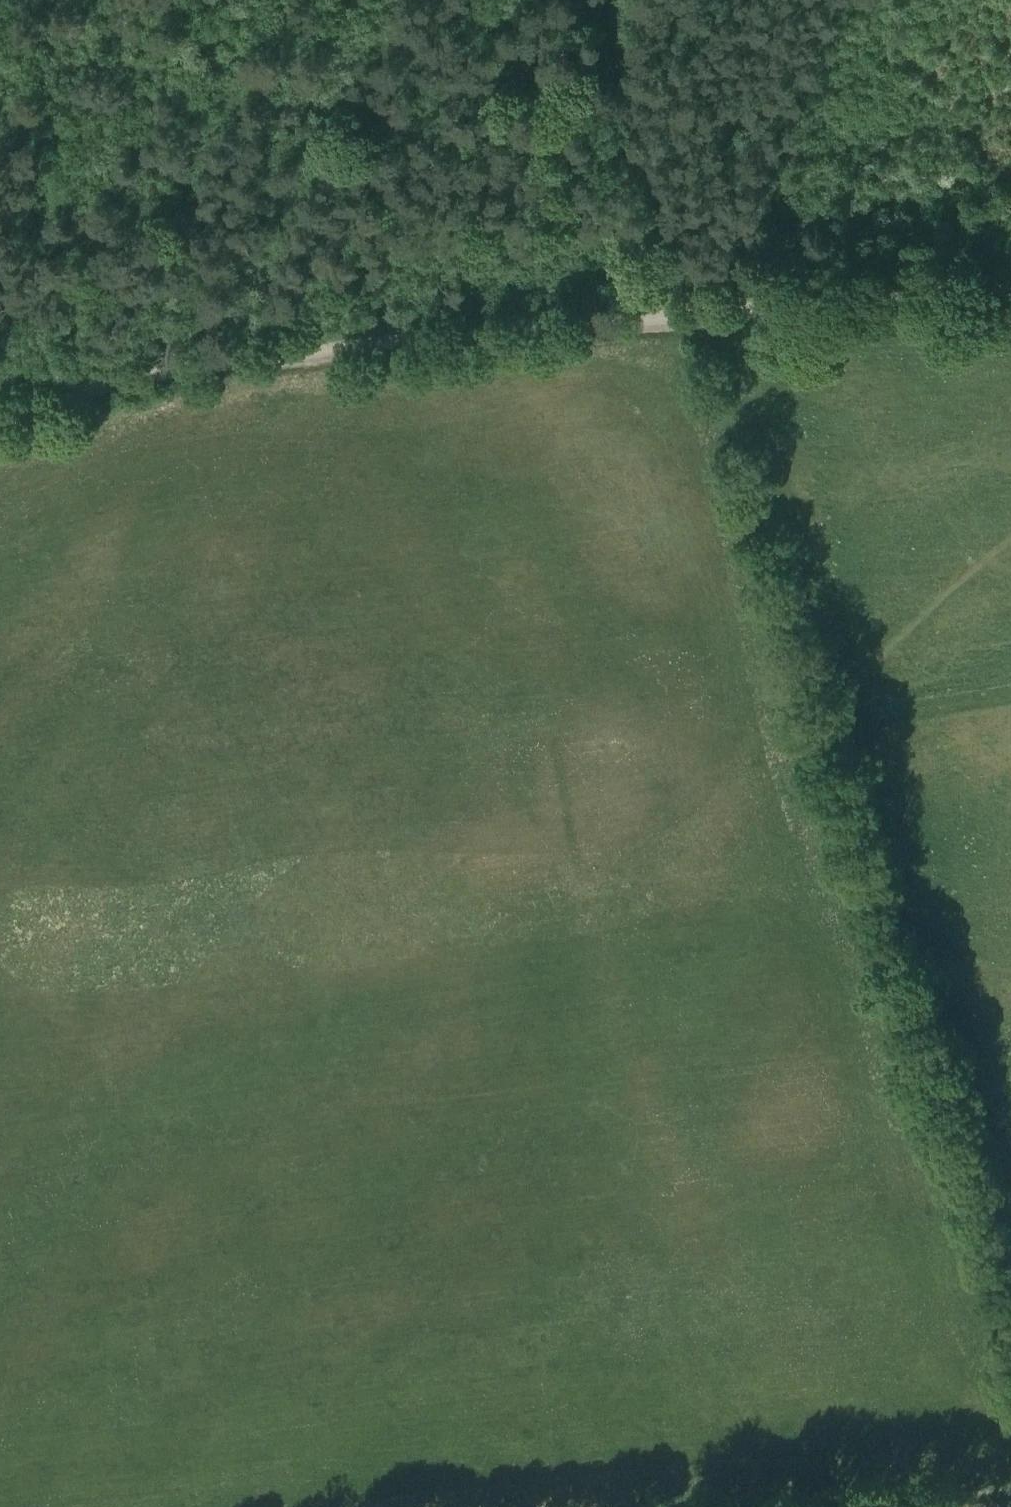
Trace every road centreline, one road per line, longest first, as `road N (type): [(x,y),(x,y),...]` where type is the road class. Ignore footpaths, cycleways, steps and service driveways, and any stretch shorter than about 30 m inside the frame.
road 1 (unclassified): [(0,414),(219,361),(1010,292)]
road 2 (track): [(706,314),(639,136)]

